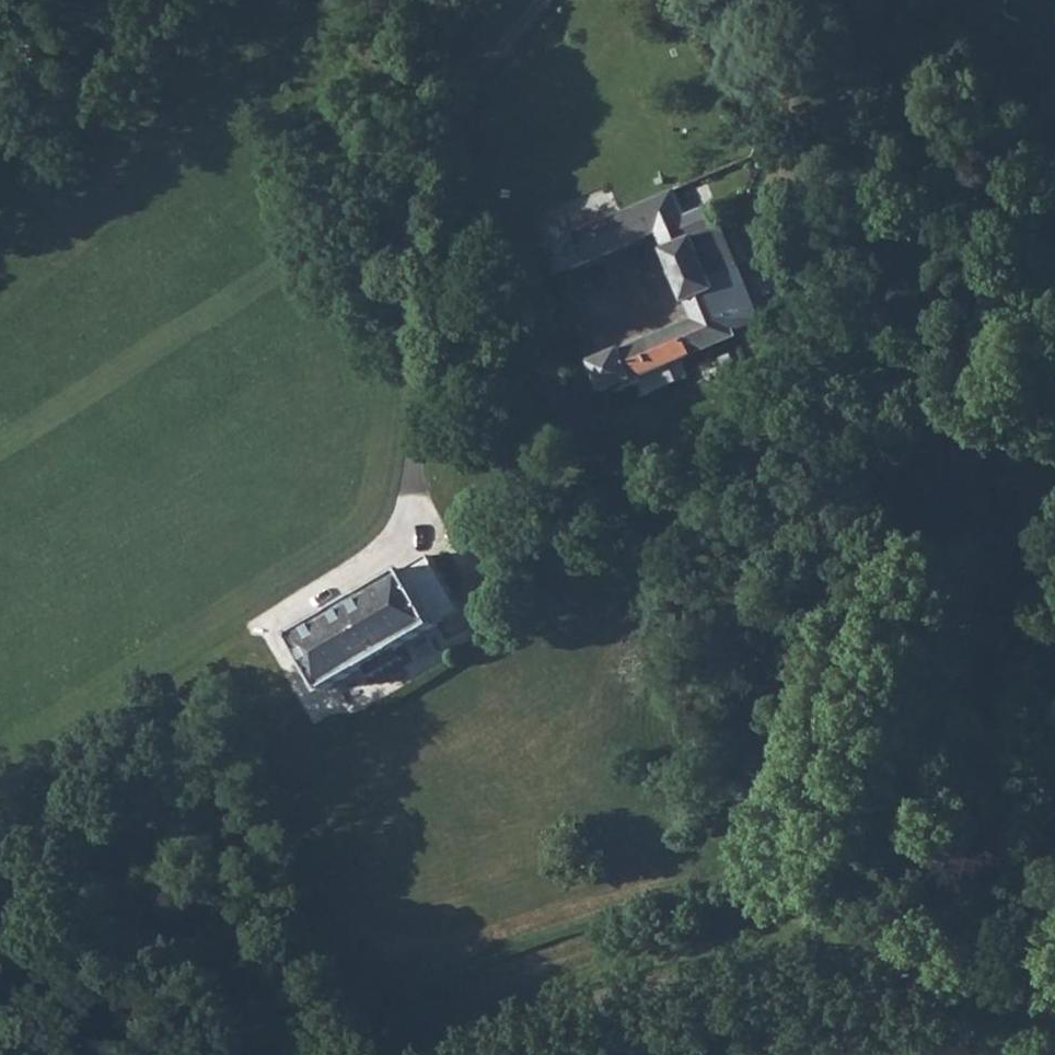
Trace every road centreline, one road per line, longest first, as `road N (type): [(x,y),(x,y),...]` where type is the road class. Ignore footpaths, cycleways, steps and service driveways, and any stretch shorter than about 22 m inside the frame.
road 1 (track): [(492,1054),(685,991),(794,978),(896,980),(963,995),(1054,1038)]

